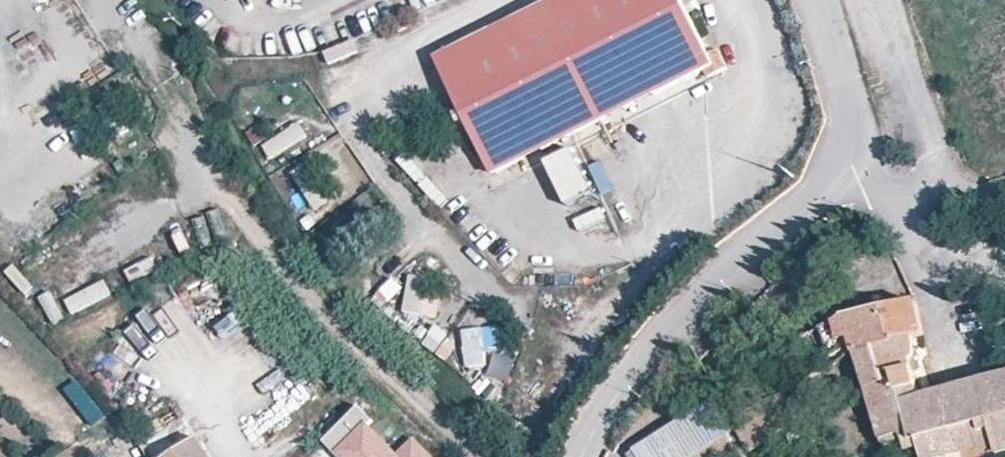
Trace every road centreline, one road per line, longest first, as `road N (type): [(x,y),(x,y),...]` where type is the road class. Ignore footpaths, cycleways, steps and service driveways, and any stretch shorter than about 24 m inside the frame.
road 1 (unclassified): [(821,0),(856,126),(825,191),(675,322),(582,456)]

